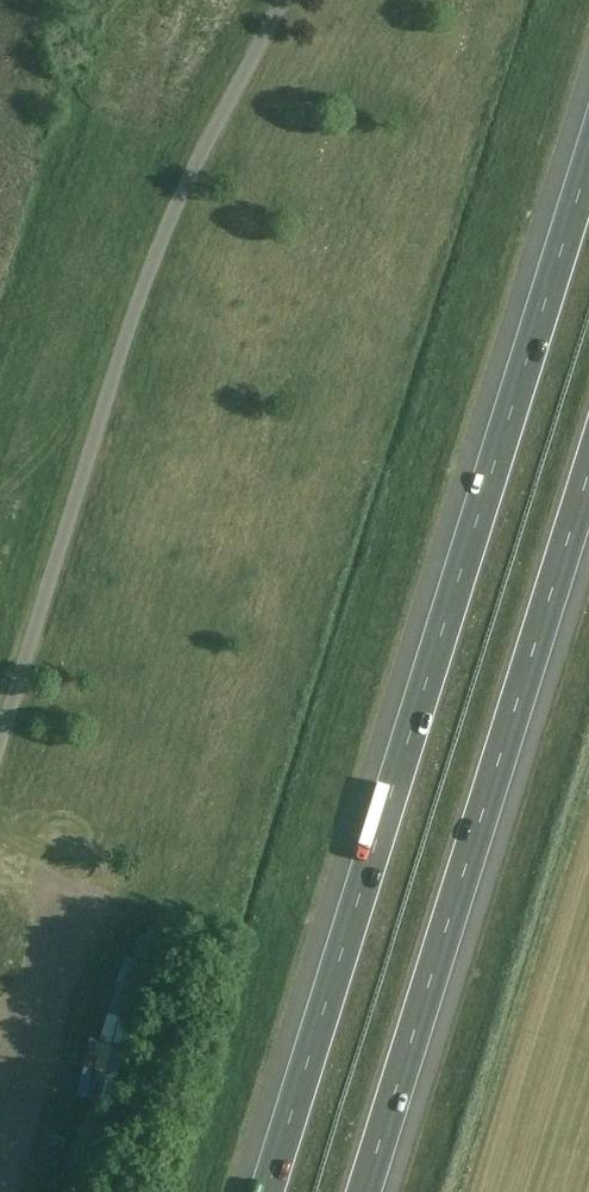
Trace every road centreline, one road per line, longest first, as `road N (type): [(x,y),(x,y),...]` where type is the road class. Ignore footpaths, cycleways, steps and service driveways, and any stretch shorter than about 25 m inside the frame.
road 1 (motorway): [(588,141),(262,1191)]
road 2 (motorway): [(368,1191),(588,480)]

